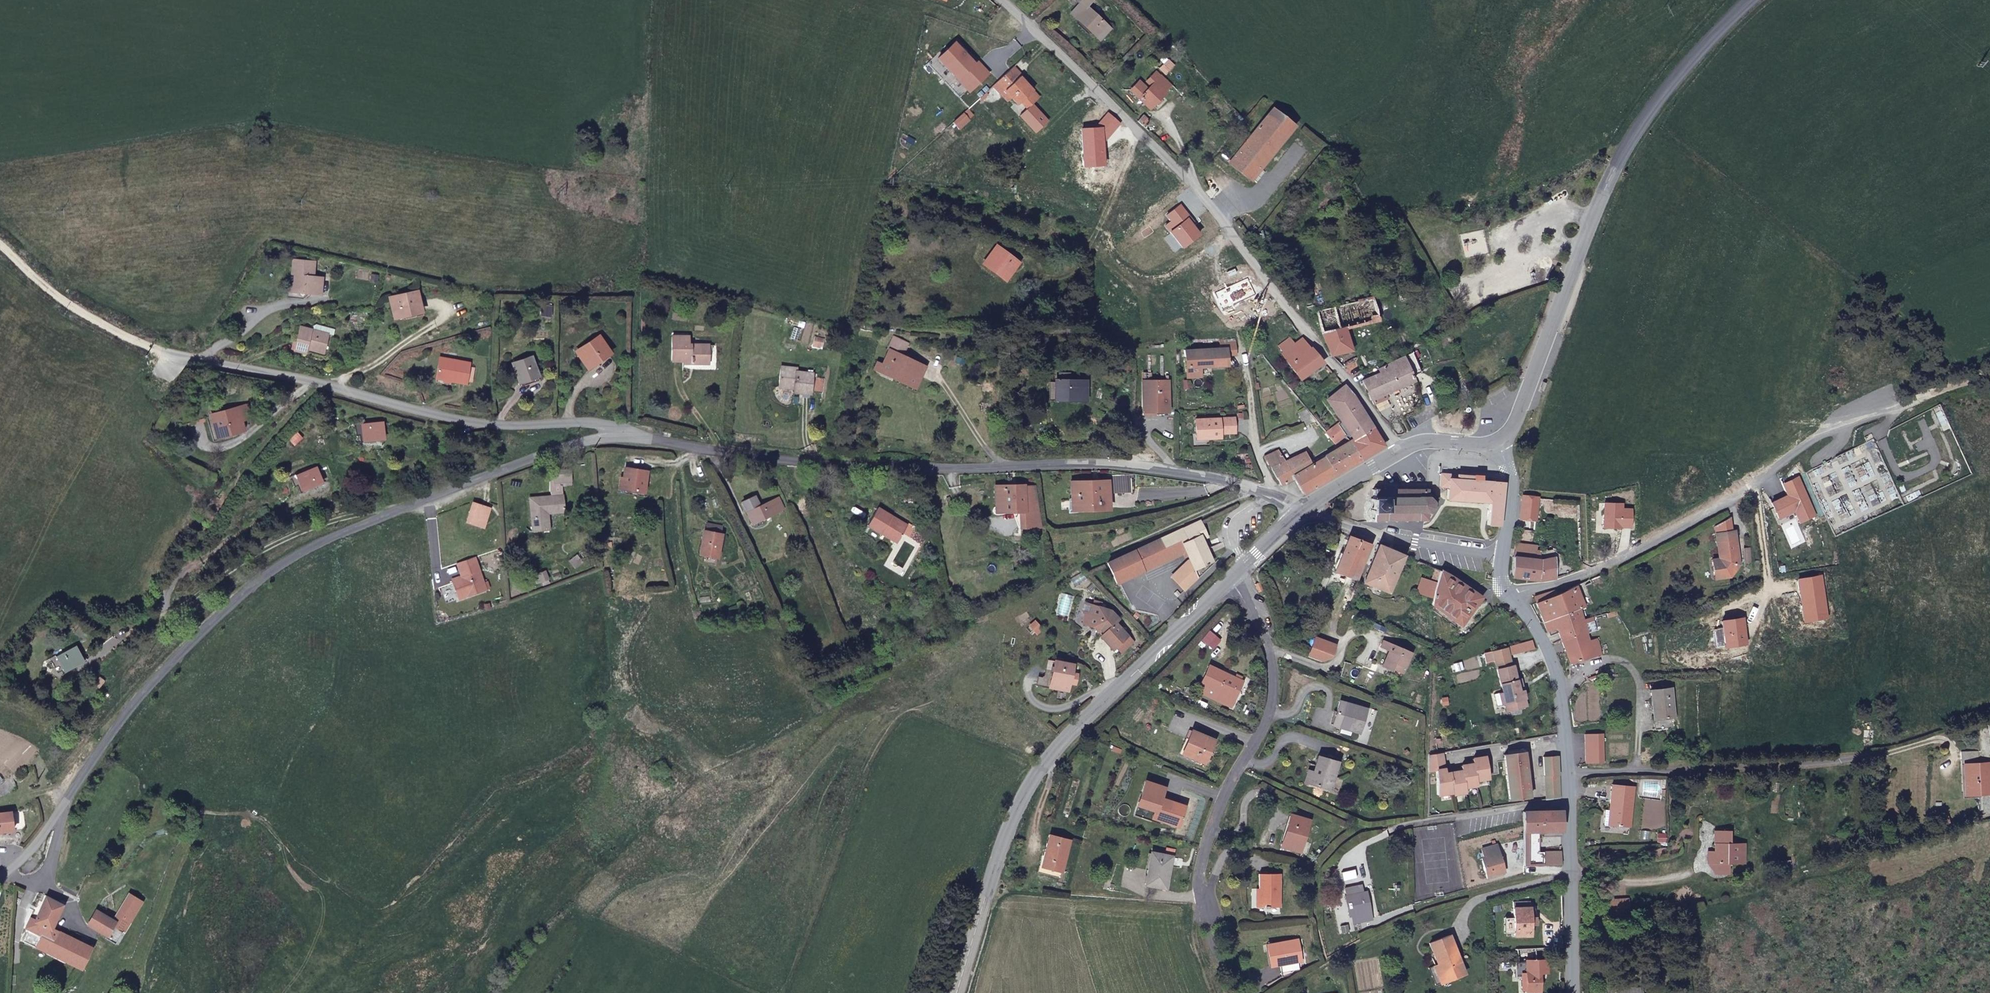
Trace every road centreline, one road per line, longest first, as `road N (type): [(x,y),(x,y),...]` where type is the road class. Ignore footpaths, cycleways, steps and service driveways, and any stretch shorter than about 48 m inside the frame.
road 1 (residential): [(0,869),(33,838),(130,705),(271,570),(328,538),(564,447),(624,436)]
road 2 (residential): [(624,436),(719,461),(1057,458),(1251,485),(1306,509)]
road 3 (residential): [(1004,0),(1224,219),(1398,451)]
road 4 (secondary): [(1750,0),(1690,56),(1631,136),(1499,442)]
road 5 (secondary): [(1232,575),(1039,767),(1014,813),(956,992)]
road 6 (residential): [(624,436),(601,424),(497,425),(175,356)]
road 7 (residential): [(1516,598),(1577,579),(1725,503),(1815,438),(1897,408)]
road 8 (residential): [(1571,992),(1562,693),(1549,645),(1516,598)]
road 9 (residential): [(1207,930),(1202,875),(1268,706),(1270,653),(1232,575)]
road 10 (track): [(0,245),(109,332),(175,356)]
road 11 (residential): [(1306,509),(1376,535),(1502,555)]

